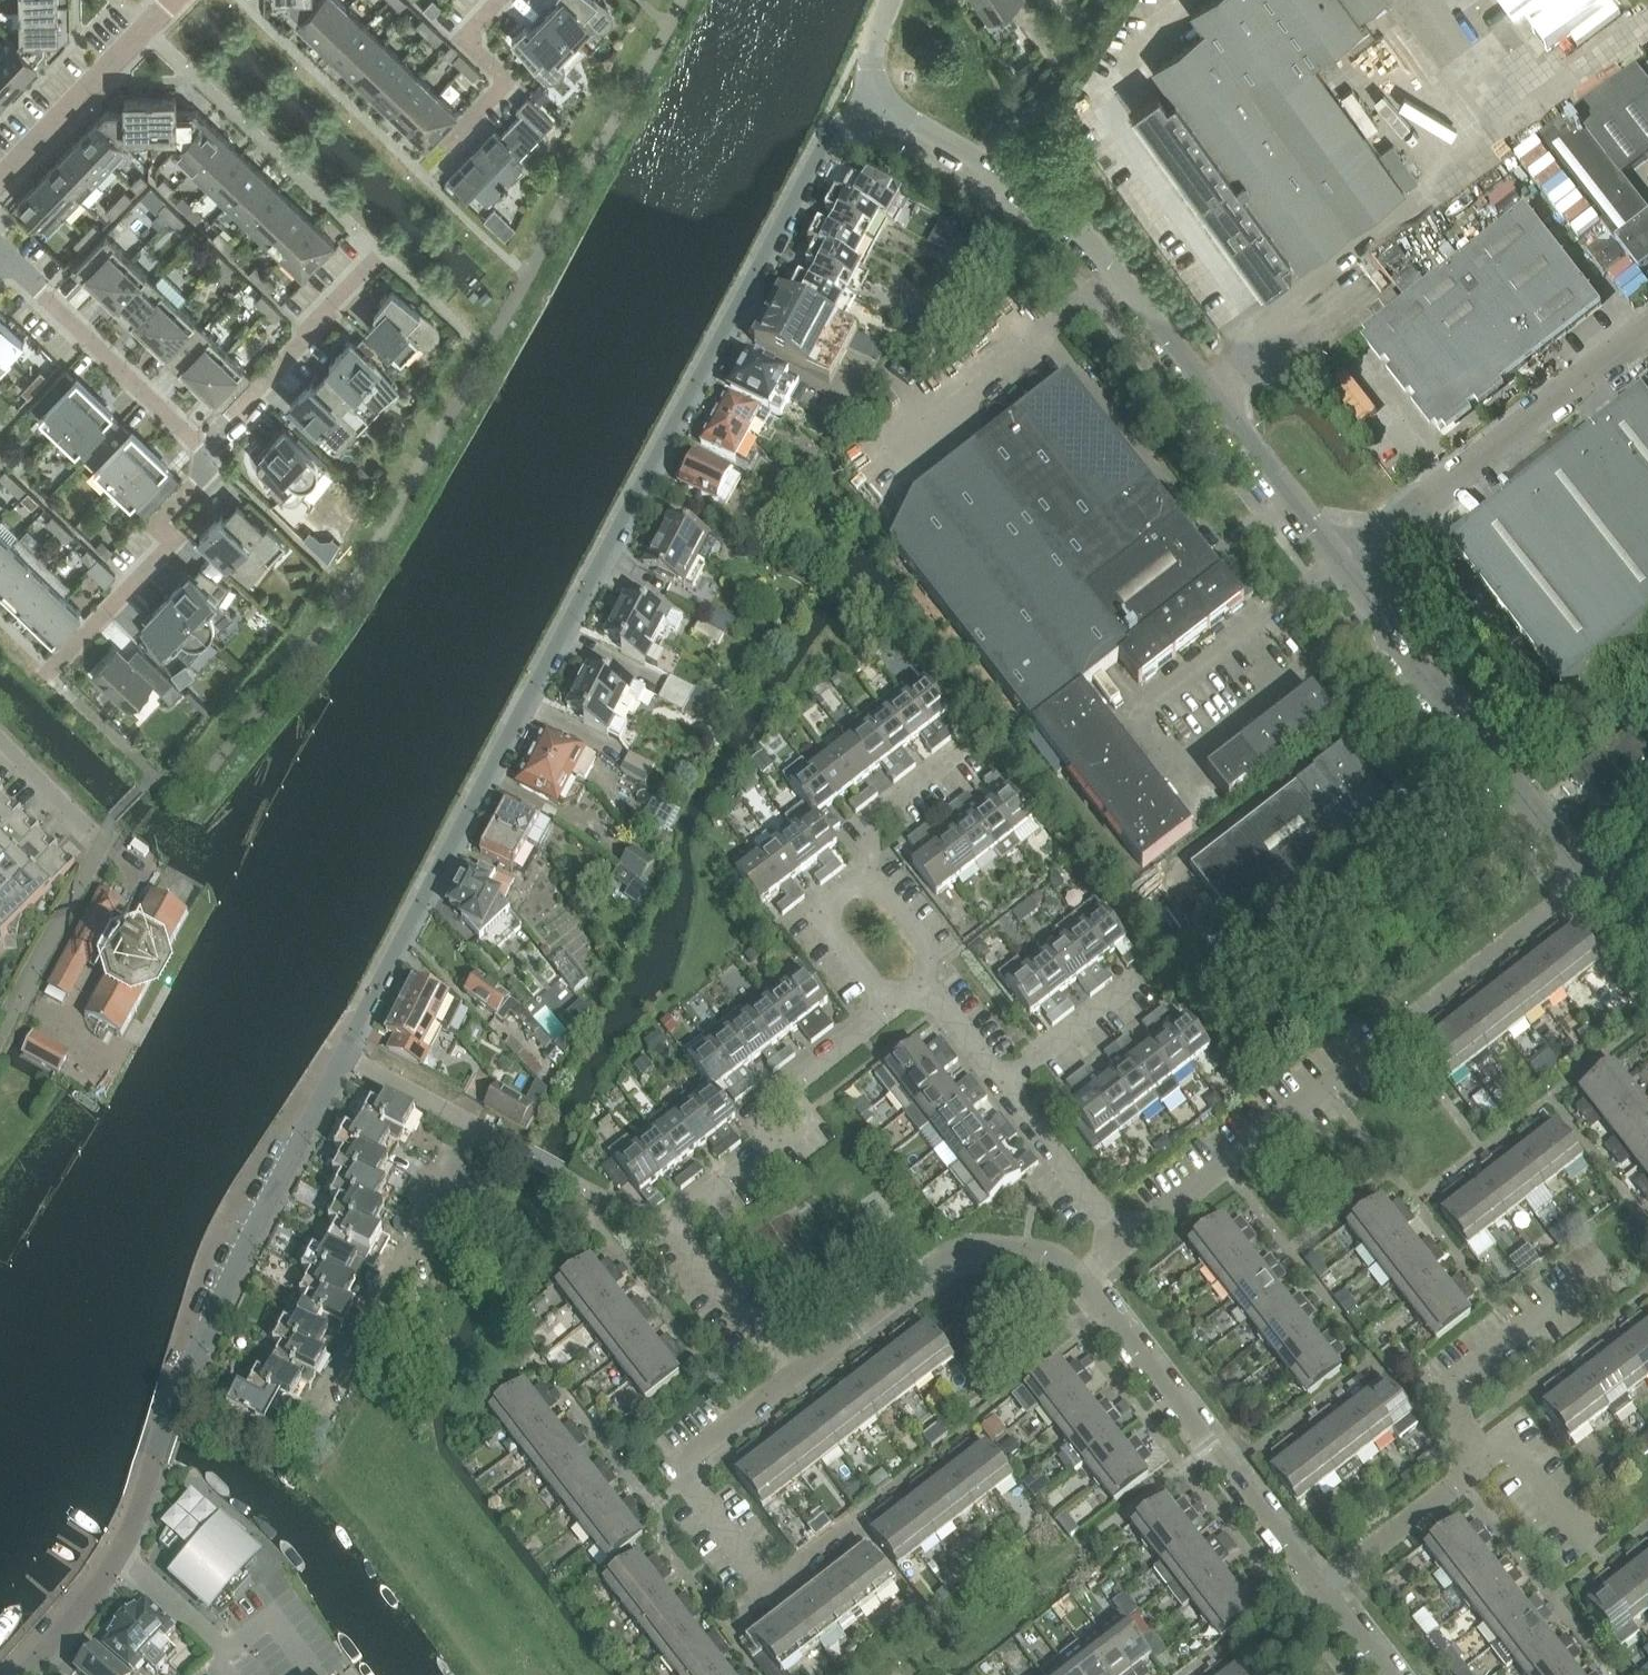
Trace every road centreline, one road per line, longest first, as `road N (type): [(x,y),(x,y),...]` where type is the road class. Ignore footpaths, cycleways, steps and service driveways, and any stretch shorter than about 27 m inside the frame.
road 1 (unclassified): [(1647,958),(1064,215),(872,101)]
road 2 (residential): [(346,1054),(830,141),(872,101)]
road 3 (residential): [(117,1557),(258,1218),(346,1054)]
road 4 (residential): [(316,1411),(480,1130),(346,1054)]
road 5 (residential): [(1320,1592),(1077,1277)]
road 6 (residential): [(1077,1277),(1045,1255),(962,1250),(793,1377)]
road 7 (residential): [(793,1377),(673,1224),(777,1143)]
road 8 (residential): [(1124,1244),(1381,1044)]
road 9 (residential): [(772,1591),(675,1467),(793,1377)]
road 10 (residential): [(212,456),(0,254)]
road 11 (residential): [(52,669),(174,542),(158,524),(212,456)]
road 12 (residential): [(212,456),(256,392),(381,254)]
road 13 (residential): [(1479,1456),(1460,1417),(1464,1376),(1607,1268)]
road 14 (residential): [(0,177),(171,0)]
road 15 (residential): [(1320,1592),(1462,1481),(1479,1456)]
road 16 (residential): [(1124,1244),(1002,1085)]
road 17 (residential): [(448,144),(508,80),(464,36),(499,0)]
road 18 (residential): [(1002,1085),(1145,973)]
road 19 (residential): [(960,748),(870,818),(866,877)]
road 20 (residential): [(893,1007),(836,933),(830,904),(866,877)]
road 21 (residential): [(1592,1551),(1507,1444),(1479,1456)]
road 22 (residential): [(117,1557),(219,1651),(222,1674)]
road 23 (residential): [(25,1674),(117,1557)]
road 24 (residential): [(0,743),(102,845)]
road 25 (residential): [(780,1091),(893,1007)]
road 26 (residential): [(866,877),(927,951),(925,983)]
road 27 (residential): [(1002,1085),(925,983)]

